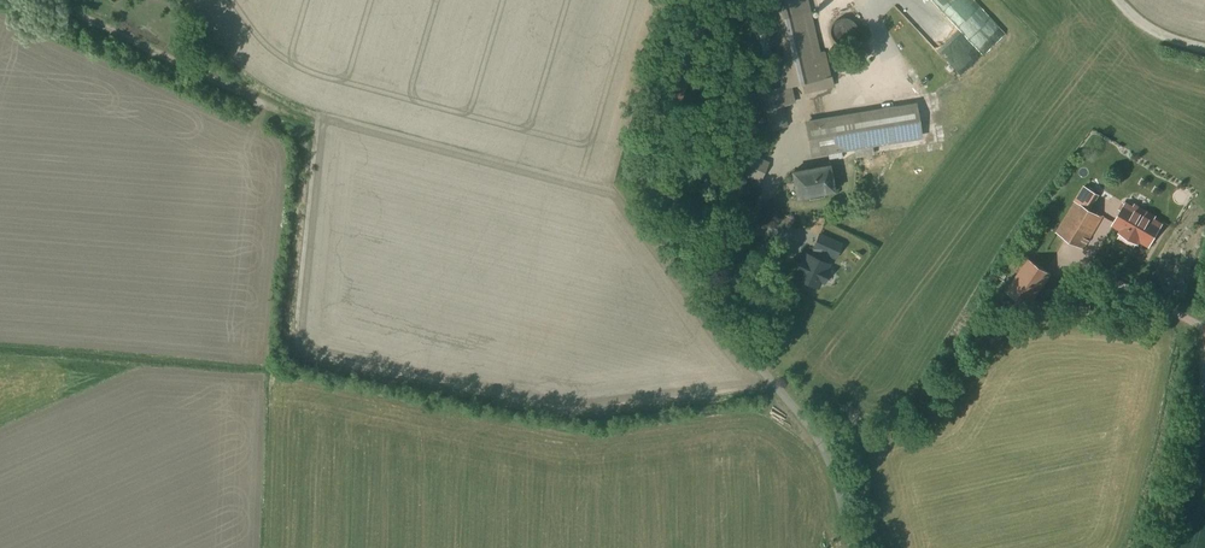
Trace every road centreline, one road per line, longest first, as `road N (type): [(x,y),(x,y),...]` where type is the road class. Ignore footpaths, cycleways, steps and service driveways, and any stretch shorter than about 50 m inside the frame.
road 1 (track): [(312,120),(44,0)]
road 2 (unclassified): [(1204,378),(1165,547)]

